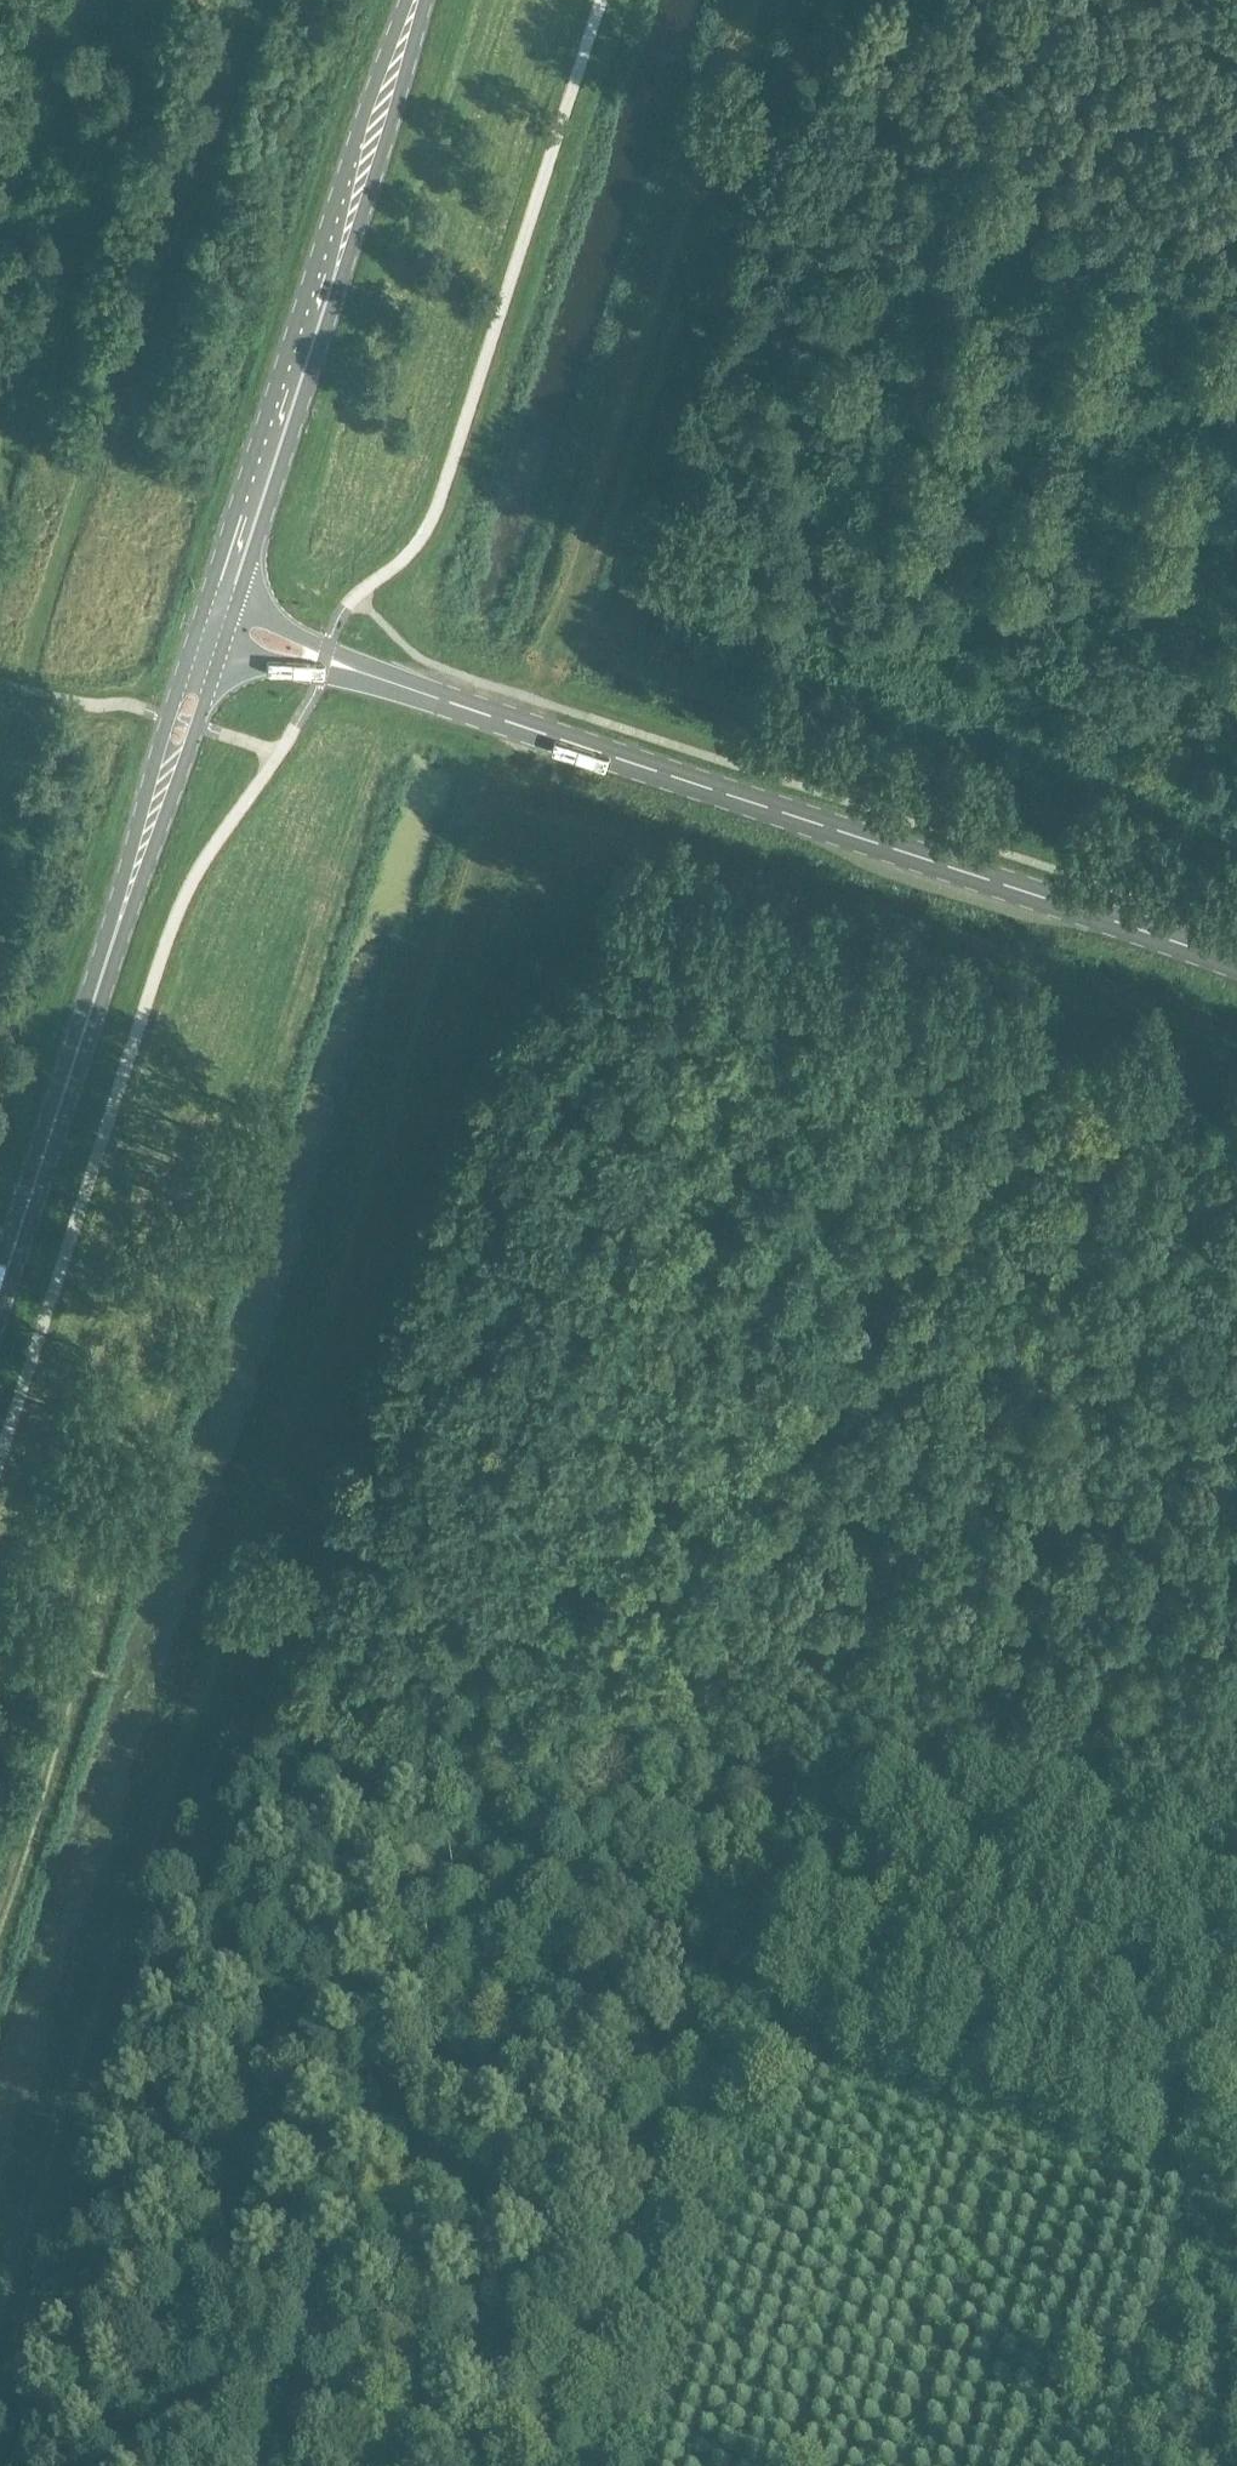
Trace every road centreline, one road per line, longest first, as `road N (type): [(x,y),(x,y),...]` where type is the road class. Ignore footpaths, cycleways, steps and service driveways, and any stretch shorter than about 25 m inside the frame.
road 1 (track): [(0,2328),(212,1636),(464,867),(533,730)]
road 2 (tertiary): [(1236,964),(215,629)]
road 3 (track): [(807,0),(689,363),(619,486),(567,666),(533,730)]
road 4 (secondary): [(0,1313),(215,629)]
road 5 (secondary): [(416,0),(215,629)]

